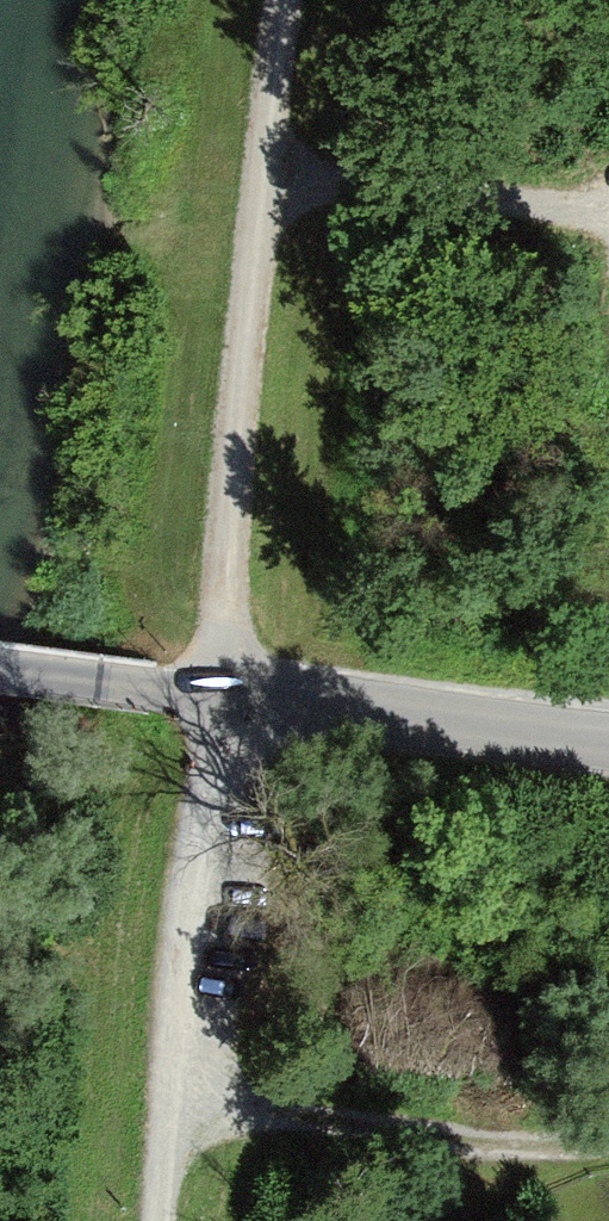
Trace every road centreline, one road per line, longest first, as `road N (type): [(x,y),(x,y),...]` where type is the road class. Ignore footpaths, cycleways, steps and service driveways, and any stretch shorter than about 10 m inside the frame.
road 1 (track): [(280,0),(267,67),(217,697)]
road 2 (track): [(157,1220),(217,697)]
road 3 (track): [(608,1117),(533,1126),(346,1125),(169,1095)]
road 4 (unclassified): [(217,697),(608,748)]
road 5 (track): [(608,224),(260,179)]
road 6 (unclassified): [(217,697),(0,669)]

